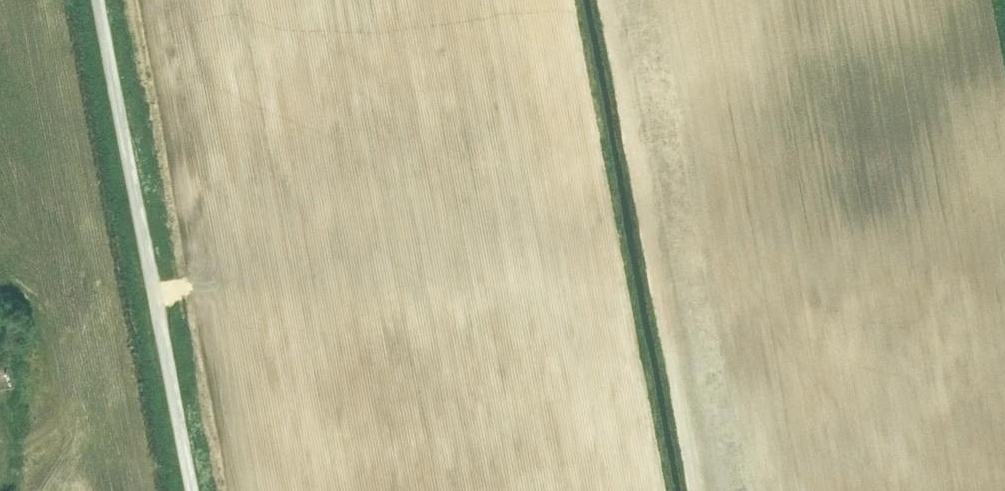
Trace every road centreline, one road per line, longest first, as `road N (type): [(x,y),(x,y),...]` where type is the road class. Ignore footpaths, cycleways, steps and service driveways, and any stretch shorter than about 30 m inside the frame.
road 1 (track): [(96,0),(191,490)]

